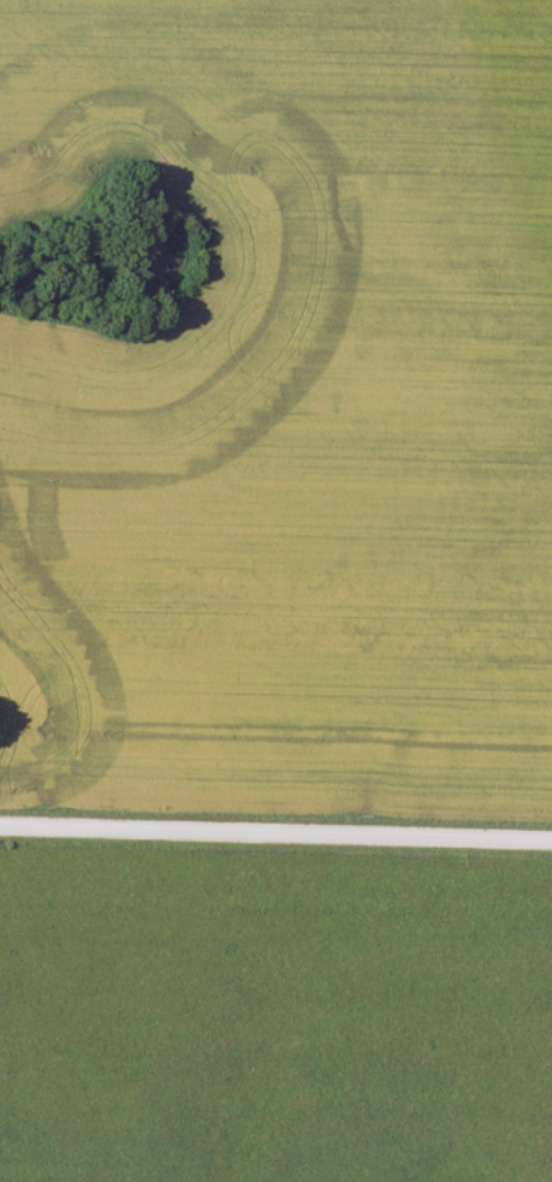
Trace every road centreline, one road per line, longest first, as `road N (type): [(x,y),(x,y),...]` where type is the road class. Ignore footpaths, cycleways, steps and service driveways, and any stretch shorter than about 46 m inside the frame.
road 1 (residential): [(551,843),(0,828)]

